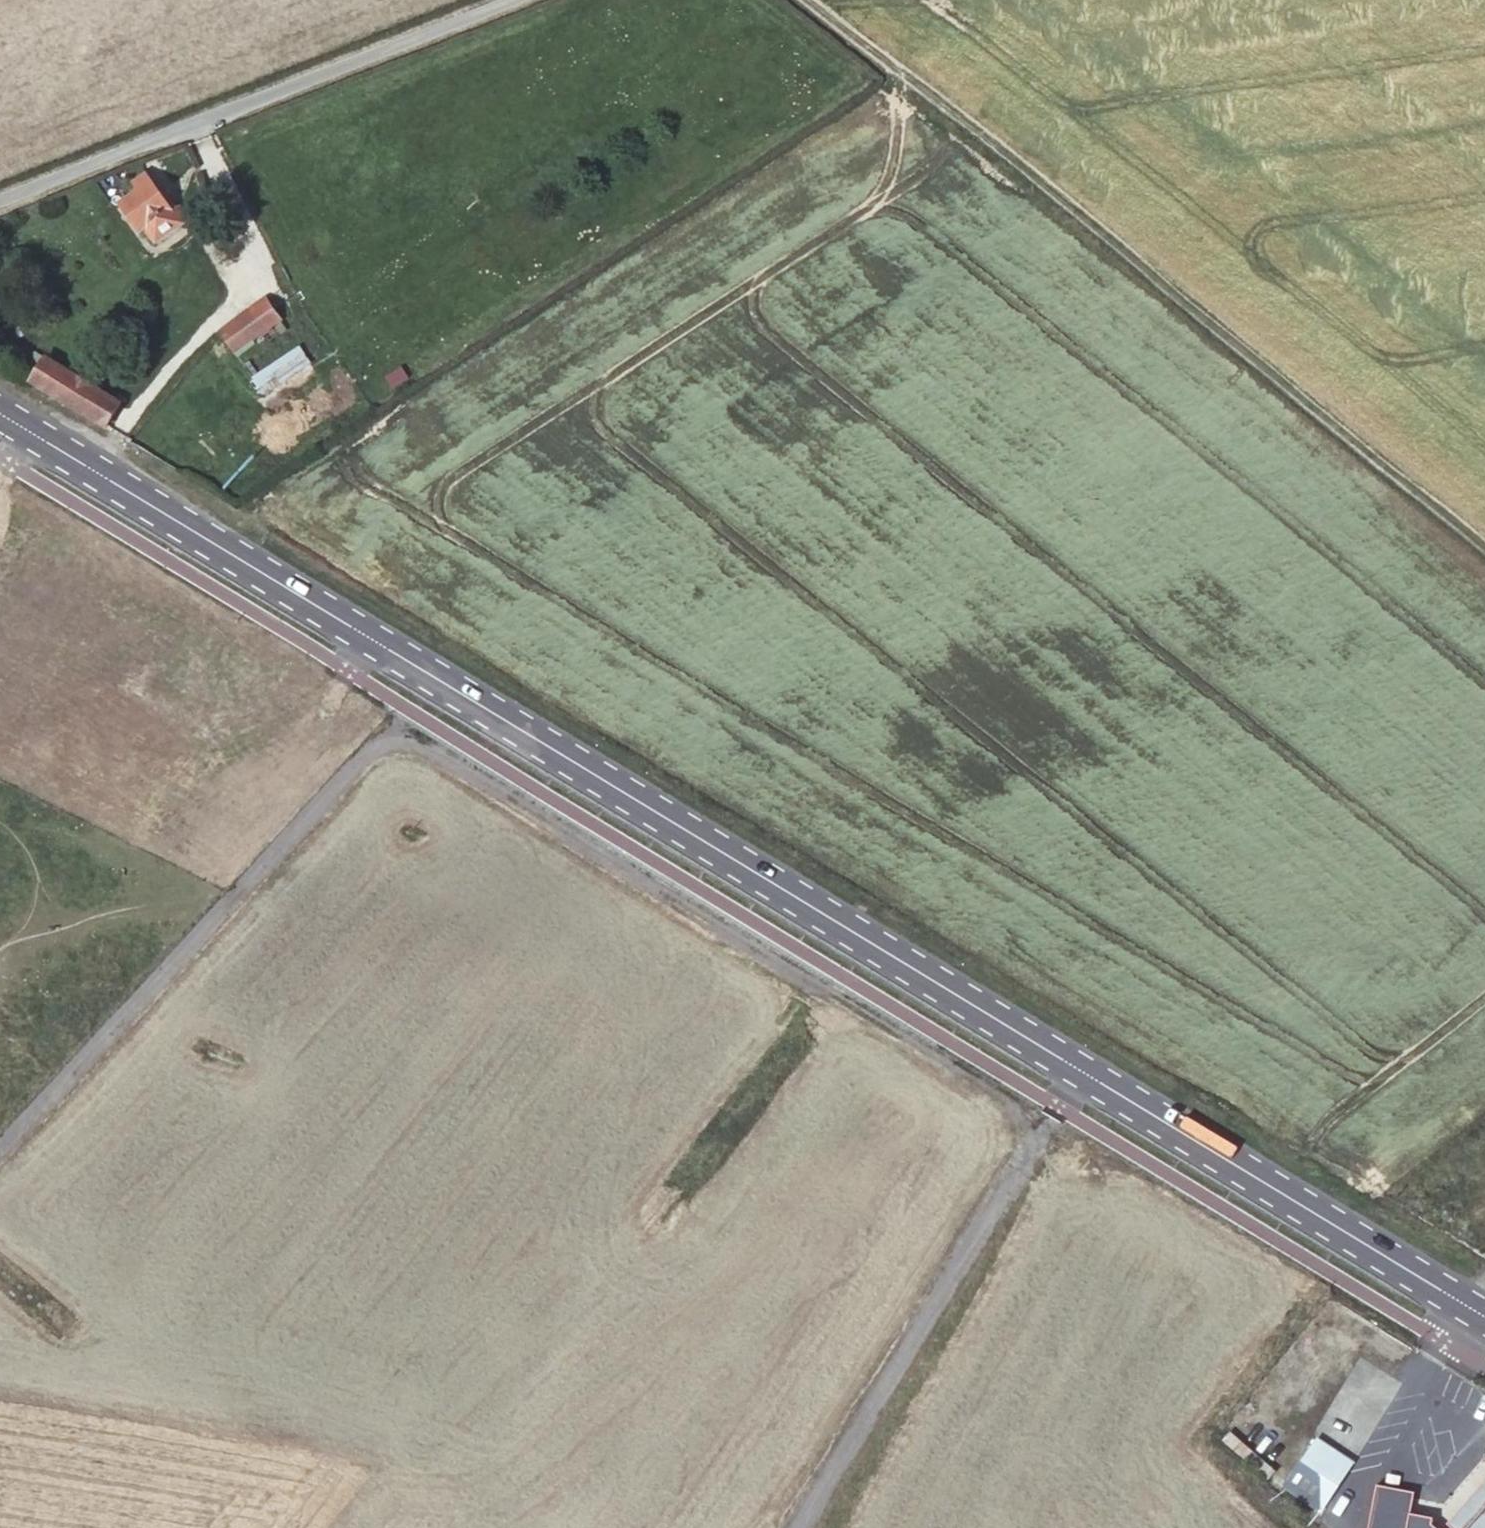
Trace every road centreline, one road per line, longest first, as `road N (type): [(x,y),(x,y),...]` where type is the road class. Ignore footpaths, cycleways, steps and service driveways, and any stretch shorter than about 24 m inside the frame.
road 1 (primary): [(0,414),(1484,1317)]
road 2 (track): [(1484,554),(800,0)]
road 3 (unclassified): [(492,0),(0,198)]

